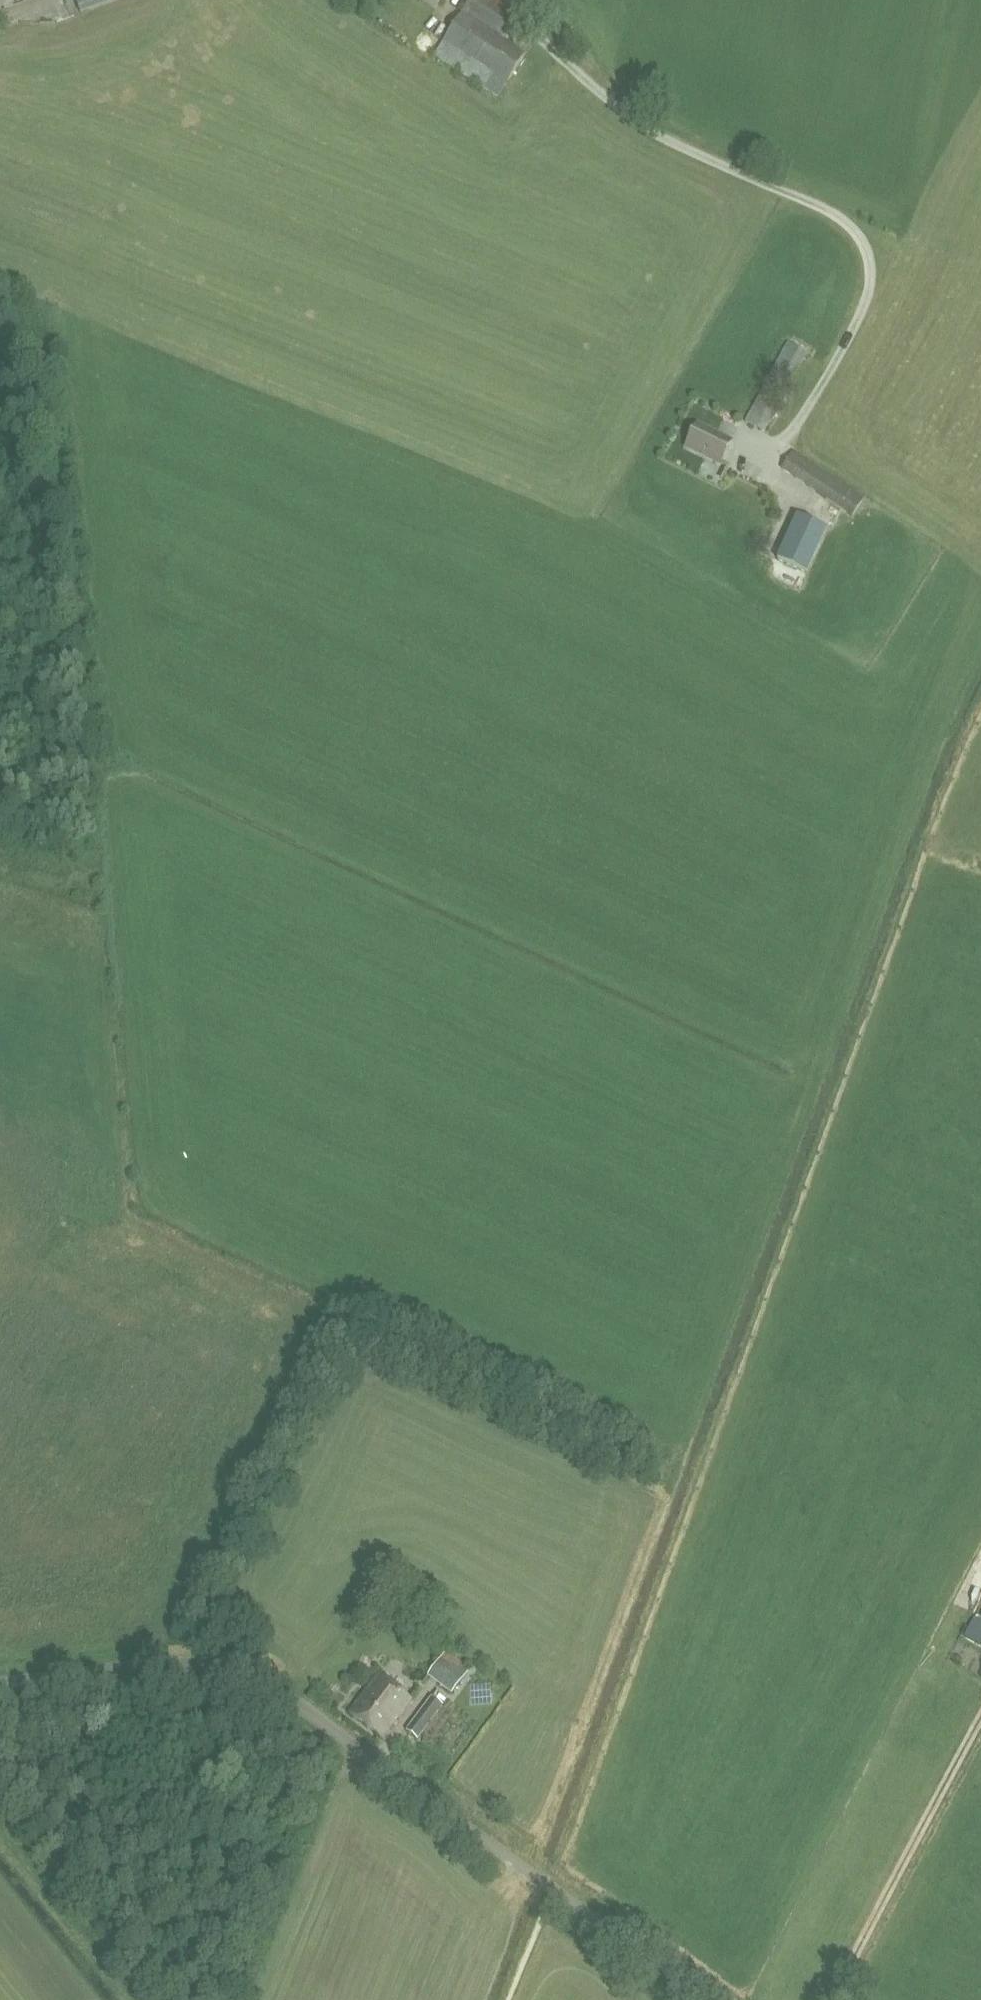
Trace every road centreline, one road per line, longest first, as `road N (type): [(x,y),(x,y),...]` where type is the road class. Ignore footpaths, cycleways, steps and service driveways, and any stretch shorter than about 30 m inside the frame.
road 1 (unclassified): [(706,1999),(275,1689),(200,1662),(0,1683)]
road 2 (unclassified): [(835,1999),(980,1720)]

